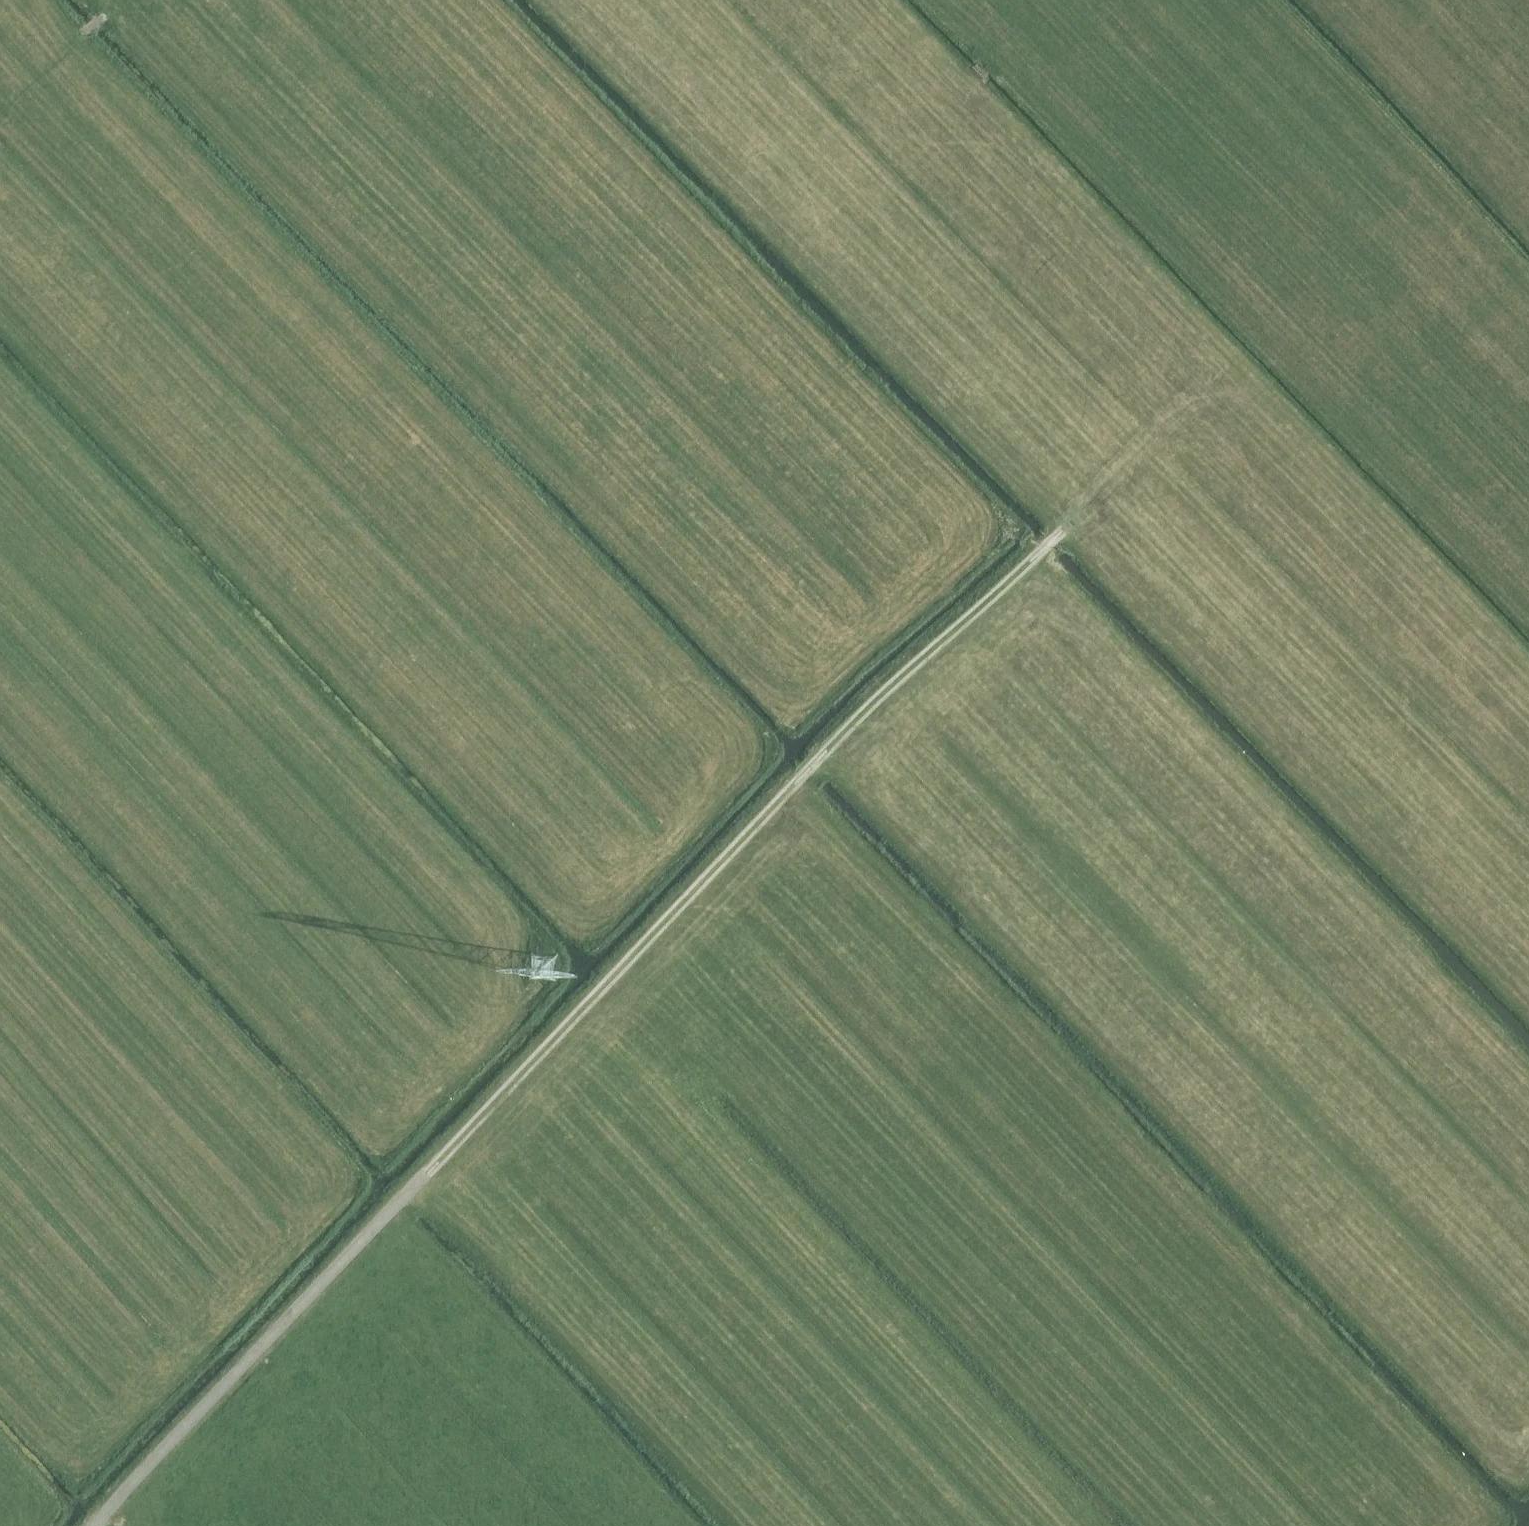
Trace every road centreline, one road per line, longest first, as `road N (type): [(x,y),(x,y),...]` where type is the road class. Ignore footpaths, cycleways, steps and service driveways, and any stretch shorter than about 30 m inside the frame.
road 1 (track): [(991,0),(1013,22),(979,72),(1023,391),(1061,529),(797,787),(93,1525)]
road 2 (track): [(588,1003),(768,1207)]

